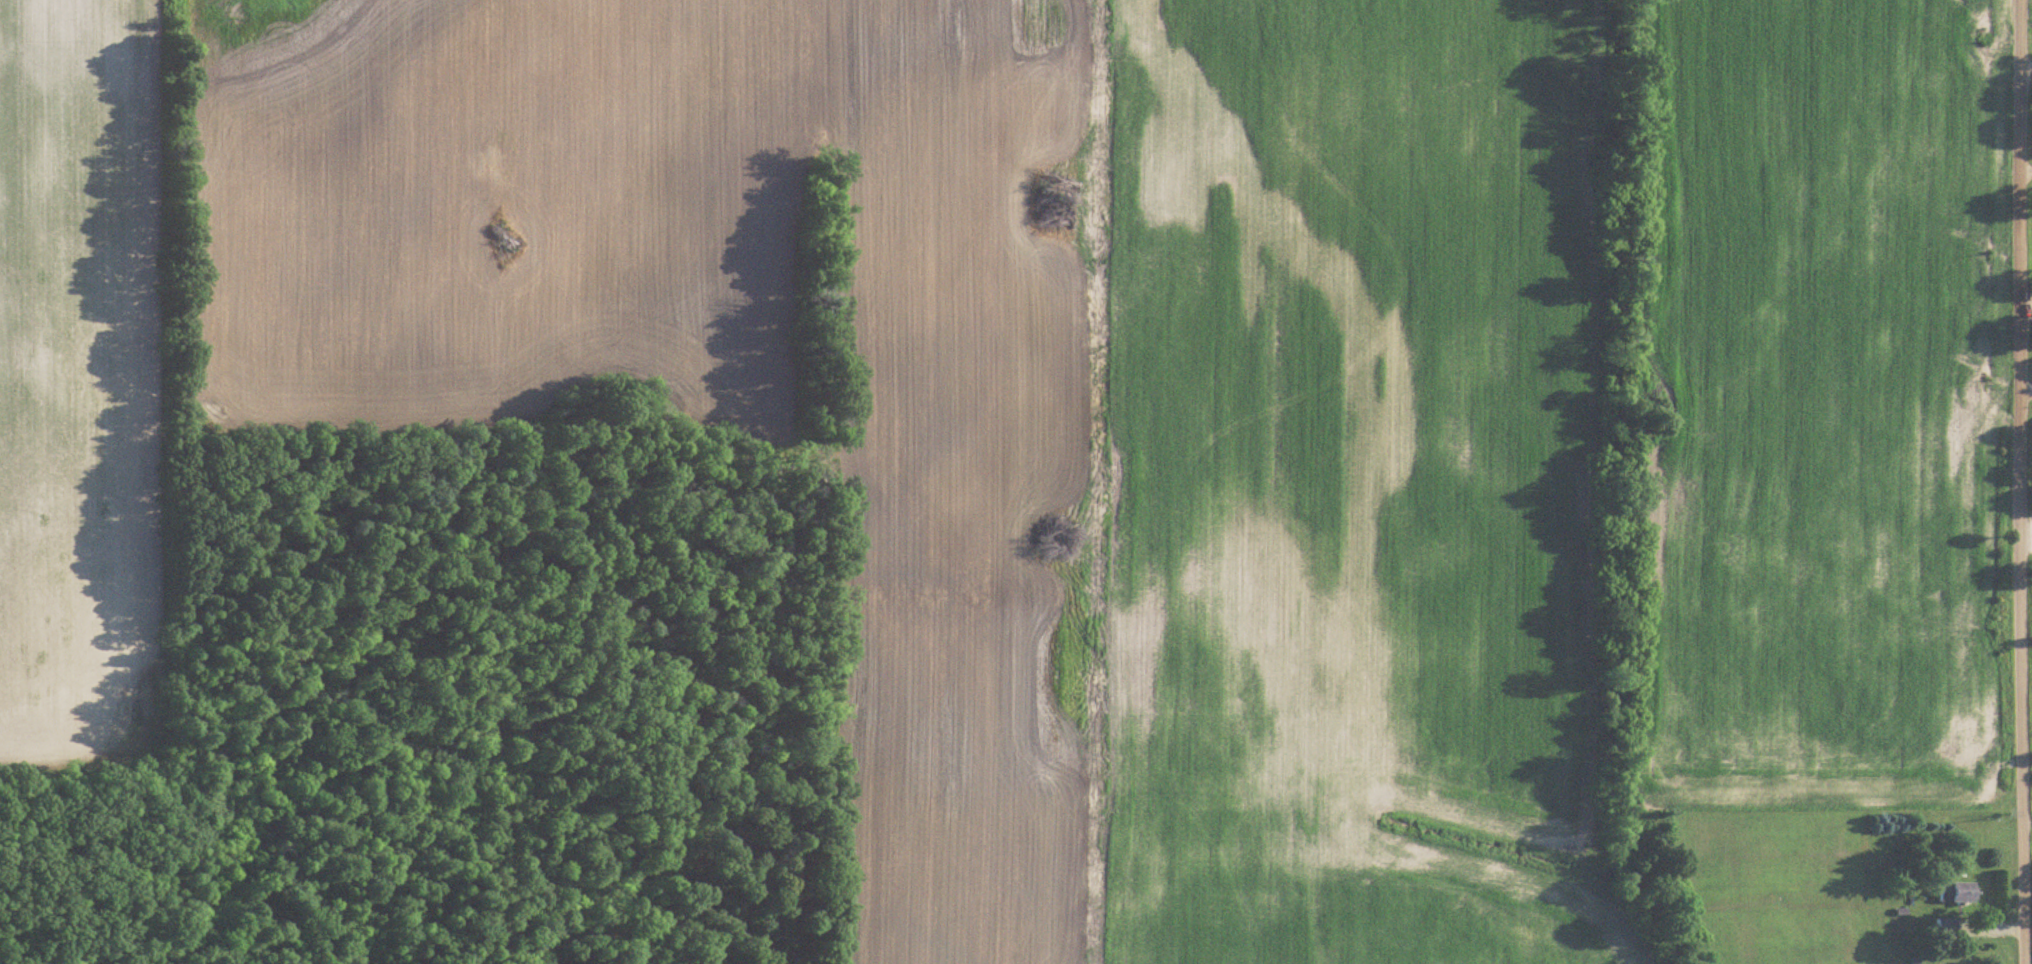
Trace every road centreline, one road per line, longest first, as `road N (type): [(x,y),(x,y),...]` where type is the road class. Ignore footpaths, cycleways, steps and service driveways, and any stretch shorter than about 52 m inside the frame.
road 1 (residential): [(2020,963),(2021,0)]

